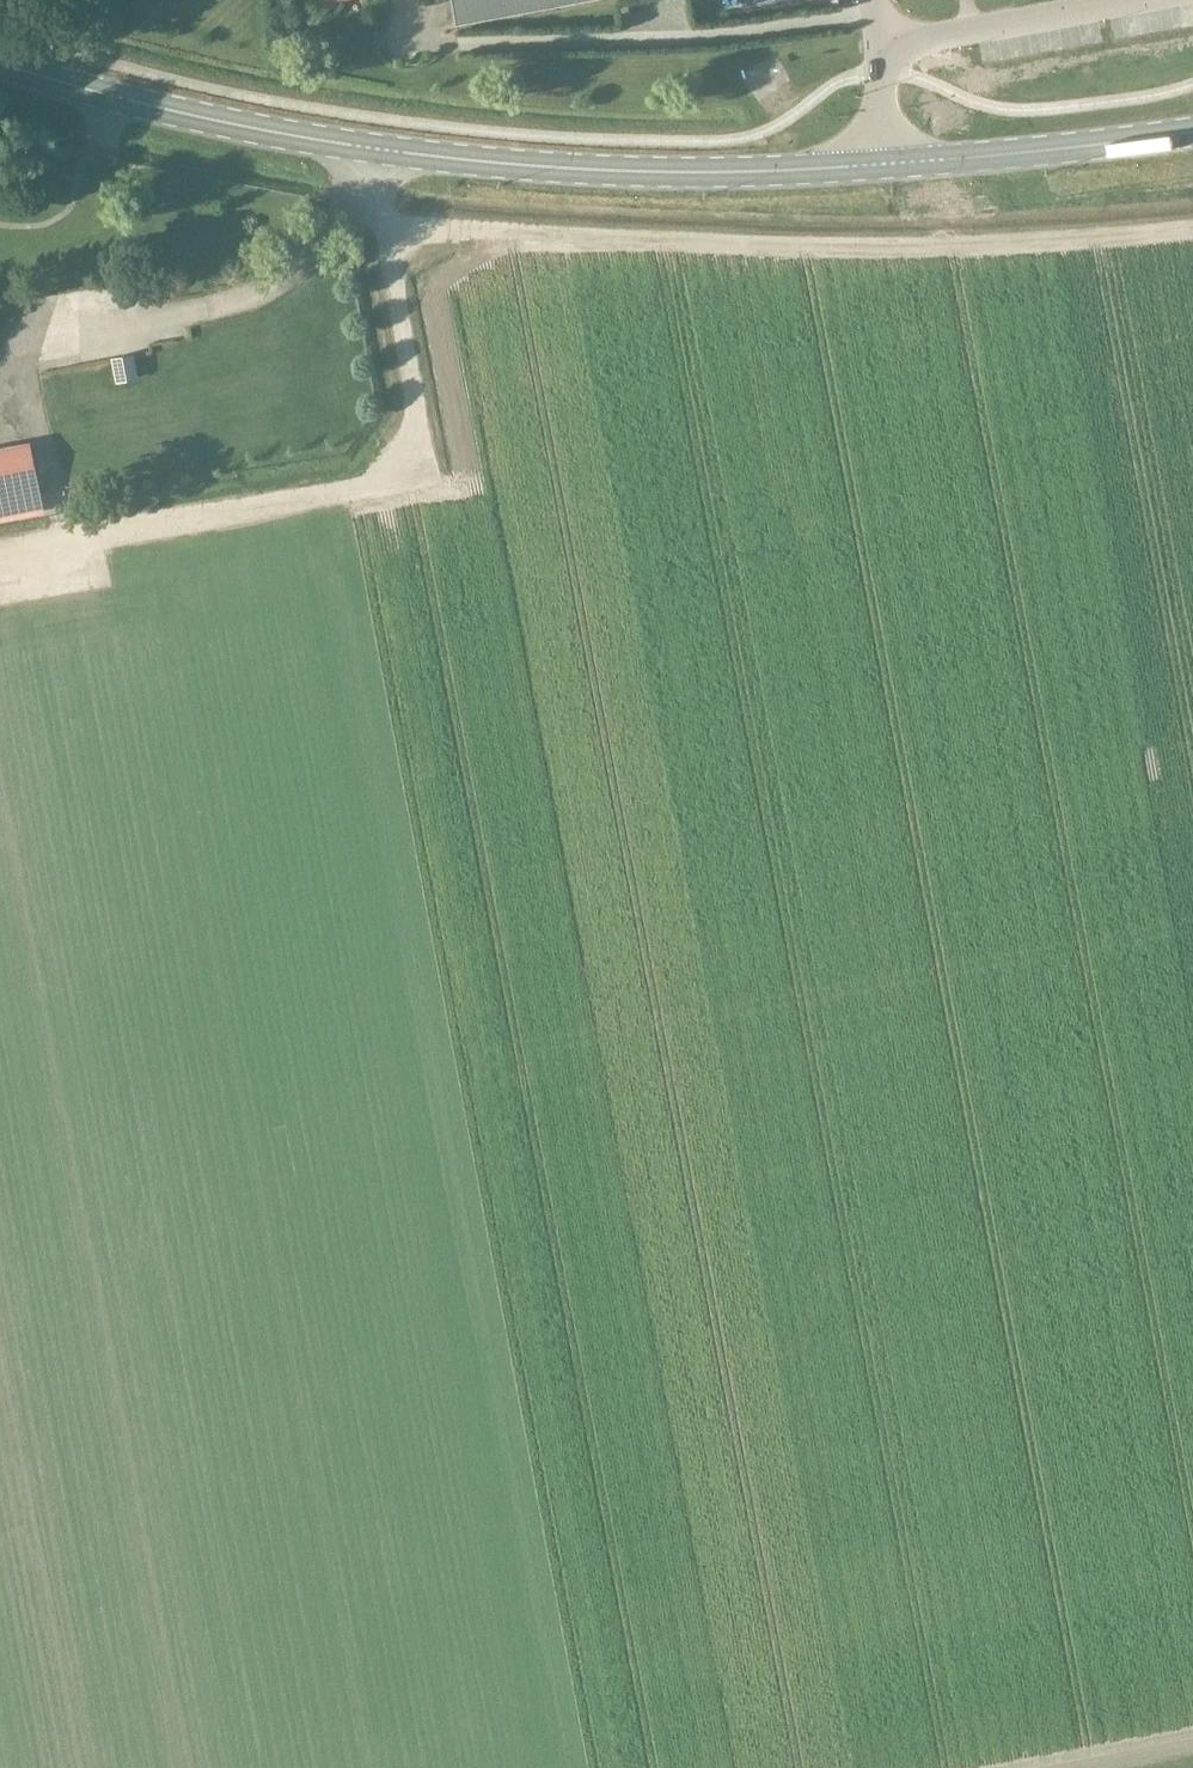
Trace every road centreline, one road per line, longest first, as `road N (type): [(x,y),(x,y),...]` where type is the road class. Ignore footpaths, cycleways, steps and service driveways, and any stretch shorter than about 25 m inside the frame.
road 1 (secondary): [(848,167),(653,172),(407,153),(216,121),(0,64)]
road 2 (track): [(0,553),(423,475),(383,222)]
road 3 (secondary): [(881,164),(1192,132)]
road 4 (unclassified): [(1124,0),(880,45)]
road 5 (track): [(544,233),(383,222),(351,196)]

